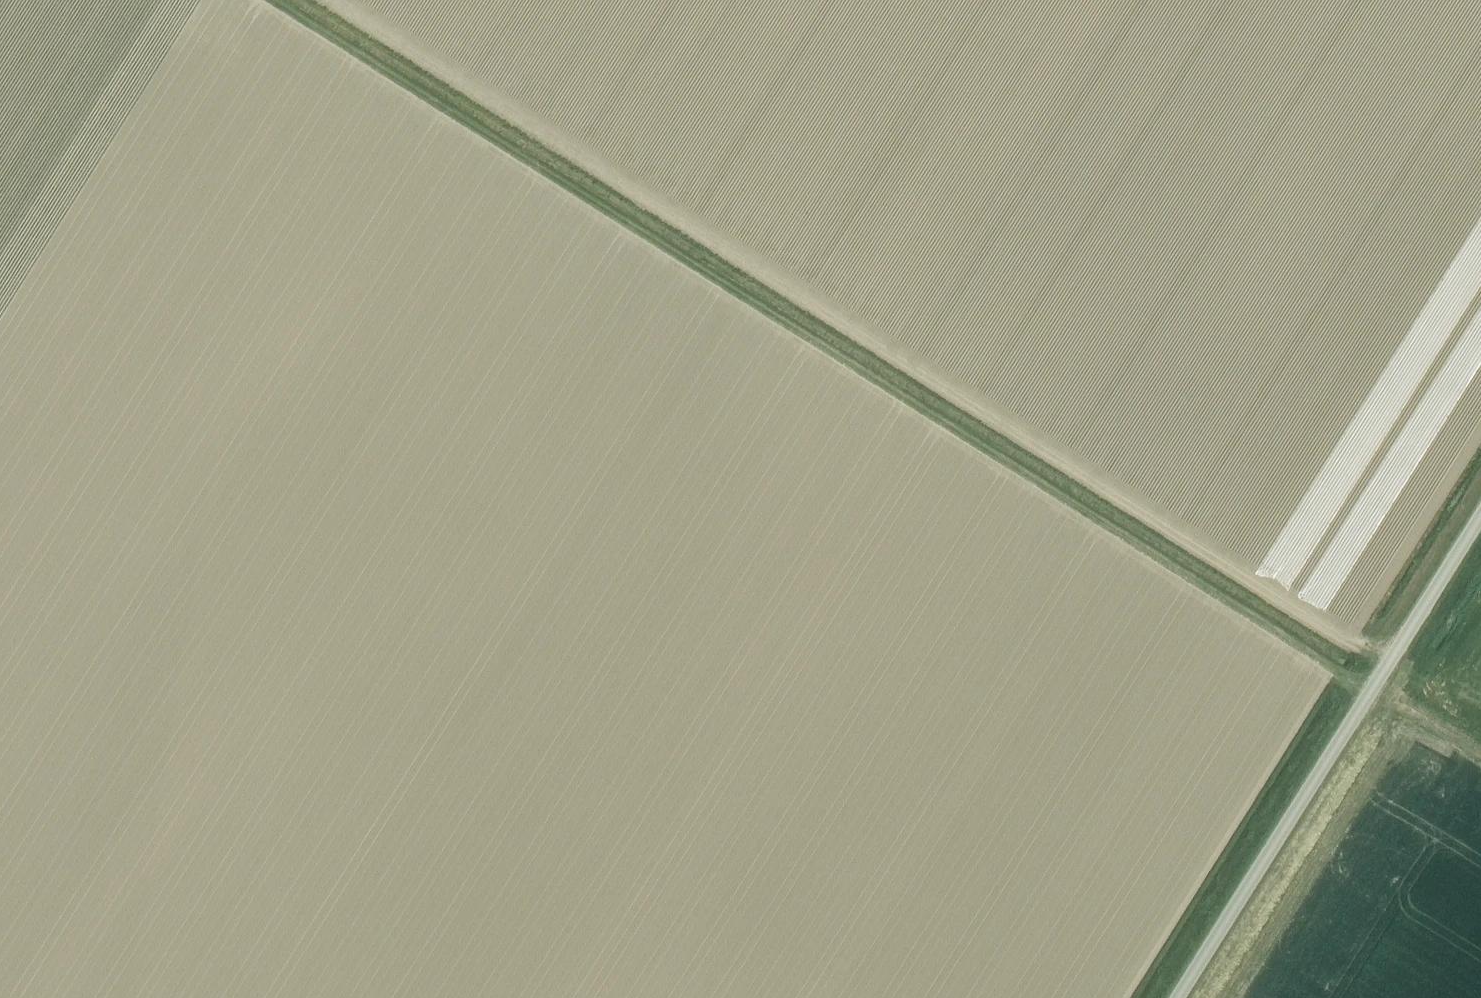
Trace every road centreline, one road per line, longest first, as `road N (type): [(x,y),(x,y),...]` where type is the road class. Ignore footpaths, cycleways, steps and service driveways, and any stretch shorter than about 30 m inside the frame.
road 1 (unclassified): [(1186,997),(1480,519)]

